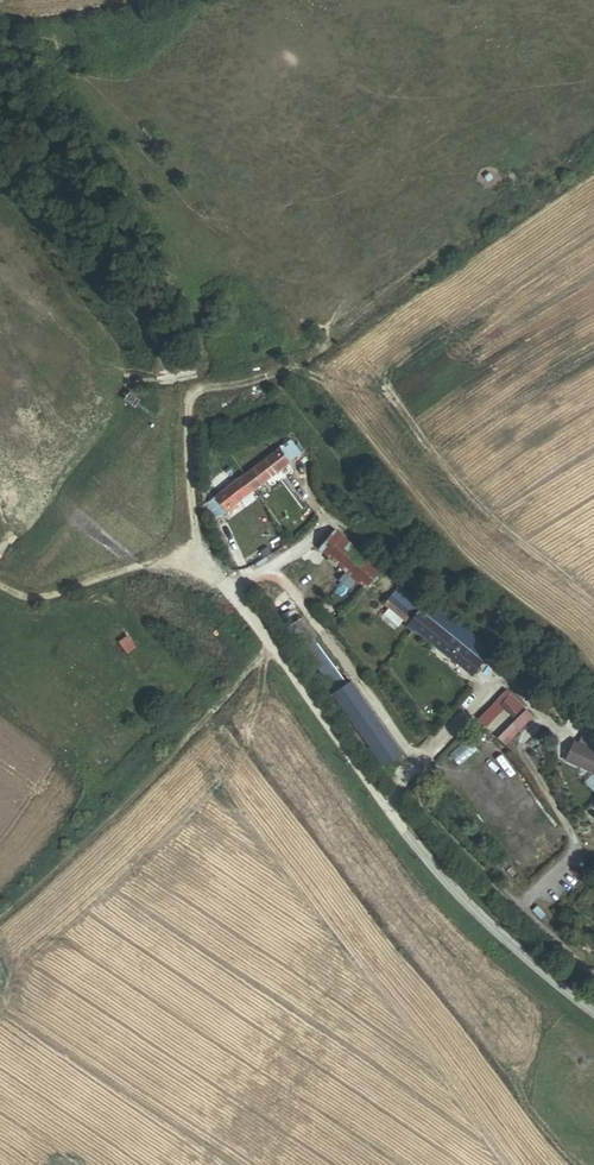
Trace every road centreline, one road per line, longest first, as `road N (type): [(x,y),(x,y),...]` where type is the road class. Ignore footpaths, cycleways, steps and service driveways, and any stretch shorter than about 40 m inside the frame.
road 1 (unclassified): [(593,1015),(434,868),(202,563)]
road 2 (track): [(268,646),(0,910)]
road 3 (track): [(202,563),(145,566),(34,599),(0,590)]
road 4 (track): [(202,563),(190,508),(188,392)]

